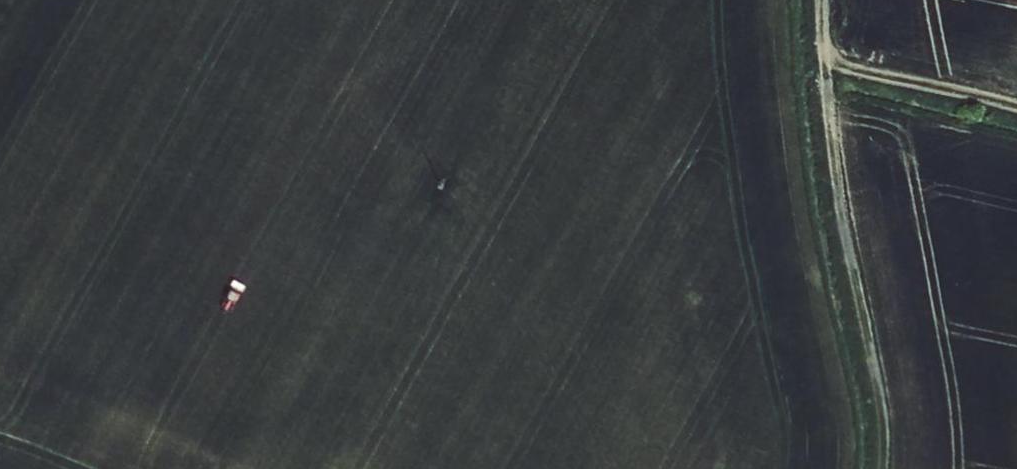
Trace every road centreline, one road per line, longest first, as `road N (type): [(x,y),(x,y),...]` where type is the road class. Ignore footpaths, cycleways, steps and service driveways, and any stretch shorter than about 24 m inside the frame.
road 1 (track): [(823,0),(836,224),(874,375),(878,468)]

